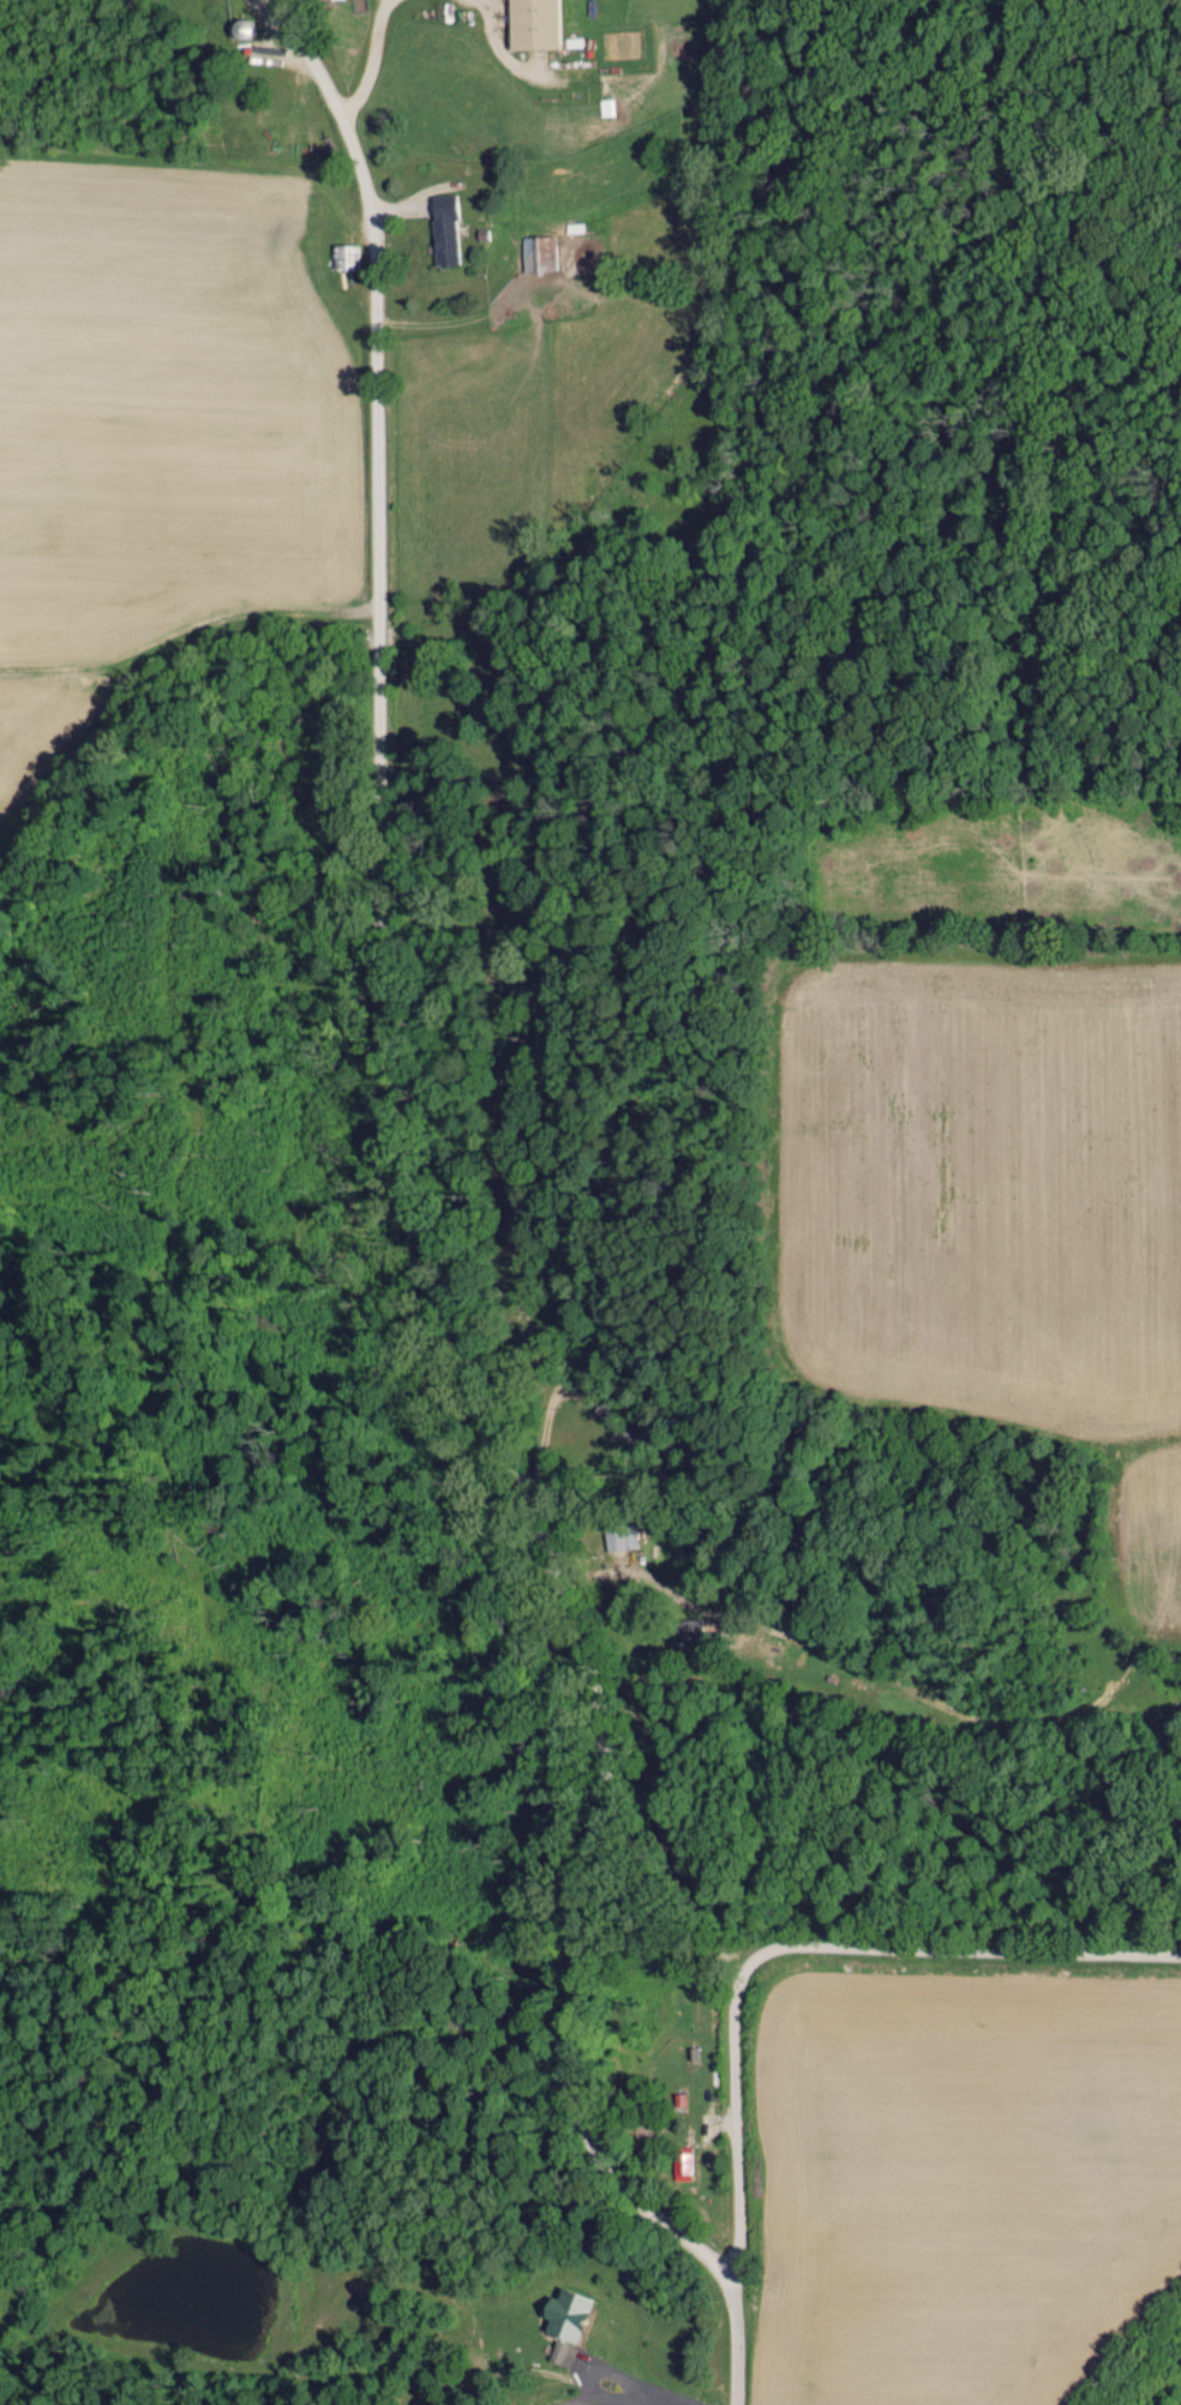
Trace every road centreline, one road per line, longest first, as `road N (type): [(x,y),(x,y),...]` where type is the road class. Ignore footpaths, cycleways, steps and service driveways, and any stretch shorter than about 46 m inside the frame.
road 1 (residential): [(732,2404),(727,2284),(699,2248),(609,2171),(589,2137),(572,2069),(574,1991),(607,1761),(581,1636),(444,1273),(404,1129),(392,1034),(374,227),(329,100),(278,0)]
road 2 (residential): [(727,2284),(730,2020),(747,1957),(796,1945),(1180,1948)]

